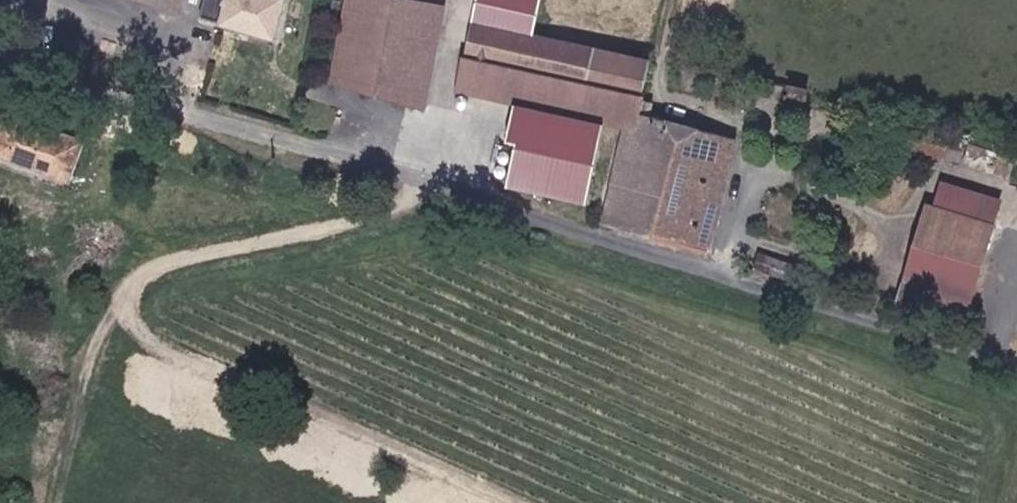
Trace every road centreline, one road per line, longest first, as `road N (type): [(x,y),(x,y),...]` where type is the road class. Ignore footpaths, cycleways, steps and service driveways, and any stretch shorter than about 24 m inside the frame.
road 1 (unclassified): [(0,49),(33,69),(145,104),(439,179),(759,287),(1016,362)]
road 2 (track): [(68,502),(62,476),(88,358),(130,284),(186,256),(360,229),(439,179)]
road 3 (track): [(483,502),(99,335)]

